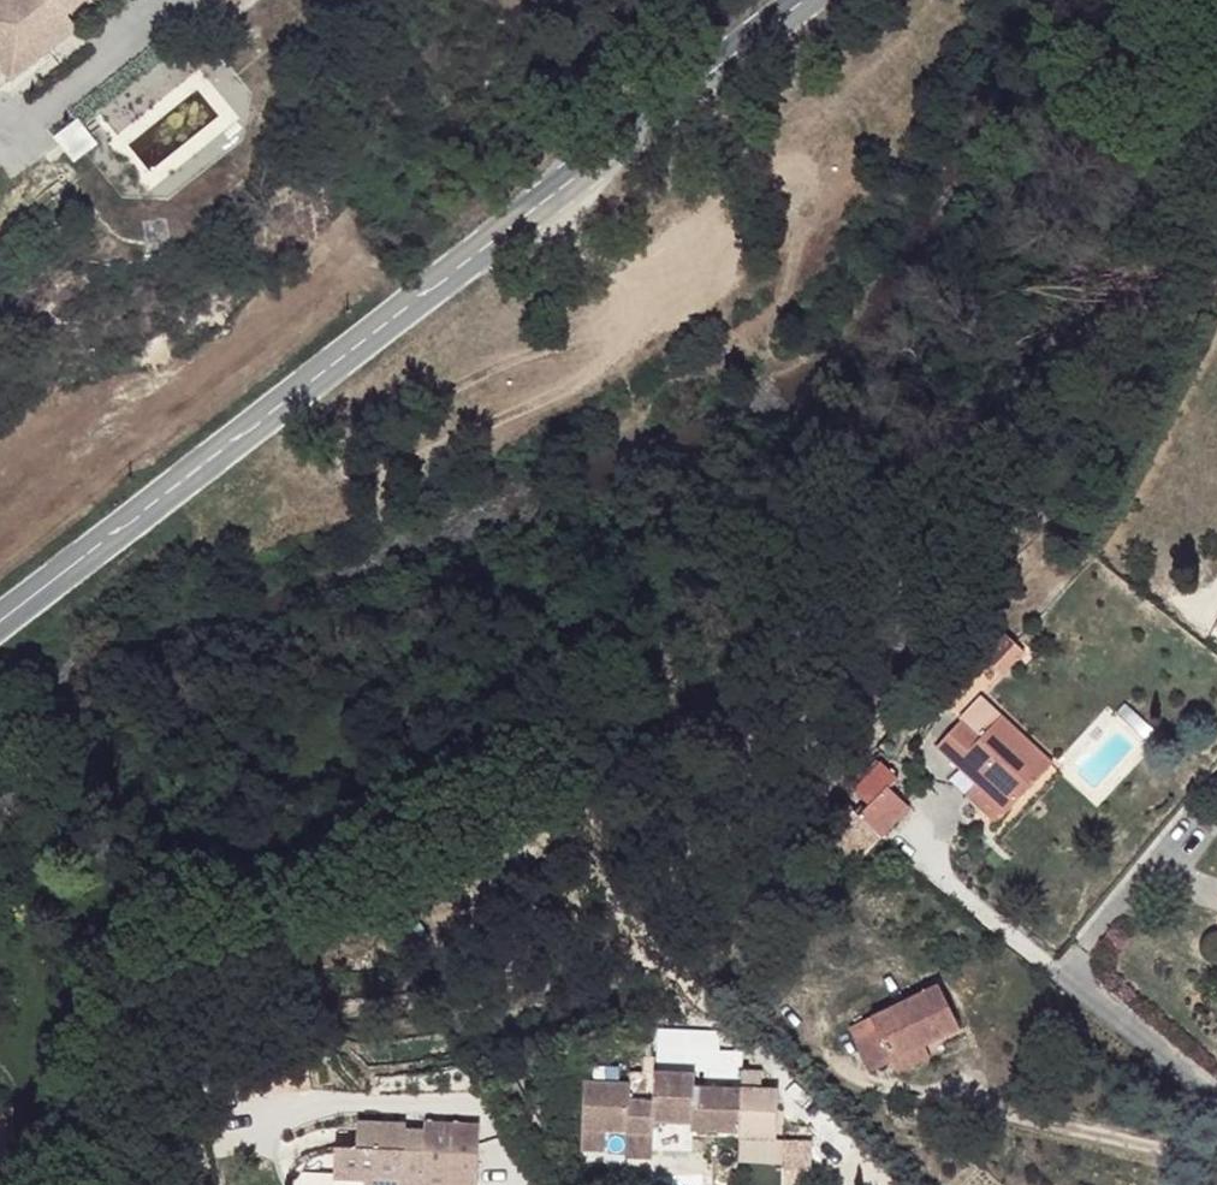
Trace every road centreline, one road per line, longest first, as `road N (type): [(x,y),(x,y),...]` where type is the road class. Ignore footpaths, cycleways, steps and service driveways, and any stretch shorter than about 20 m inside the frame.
road 1 (primary): [(802,0),(0,619)]
road 2 (residential): [(924,866),(1216,1096)]

